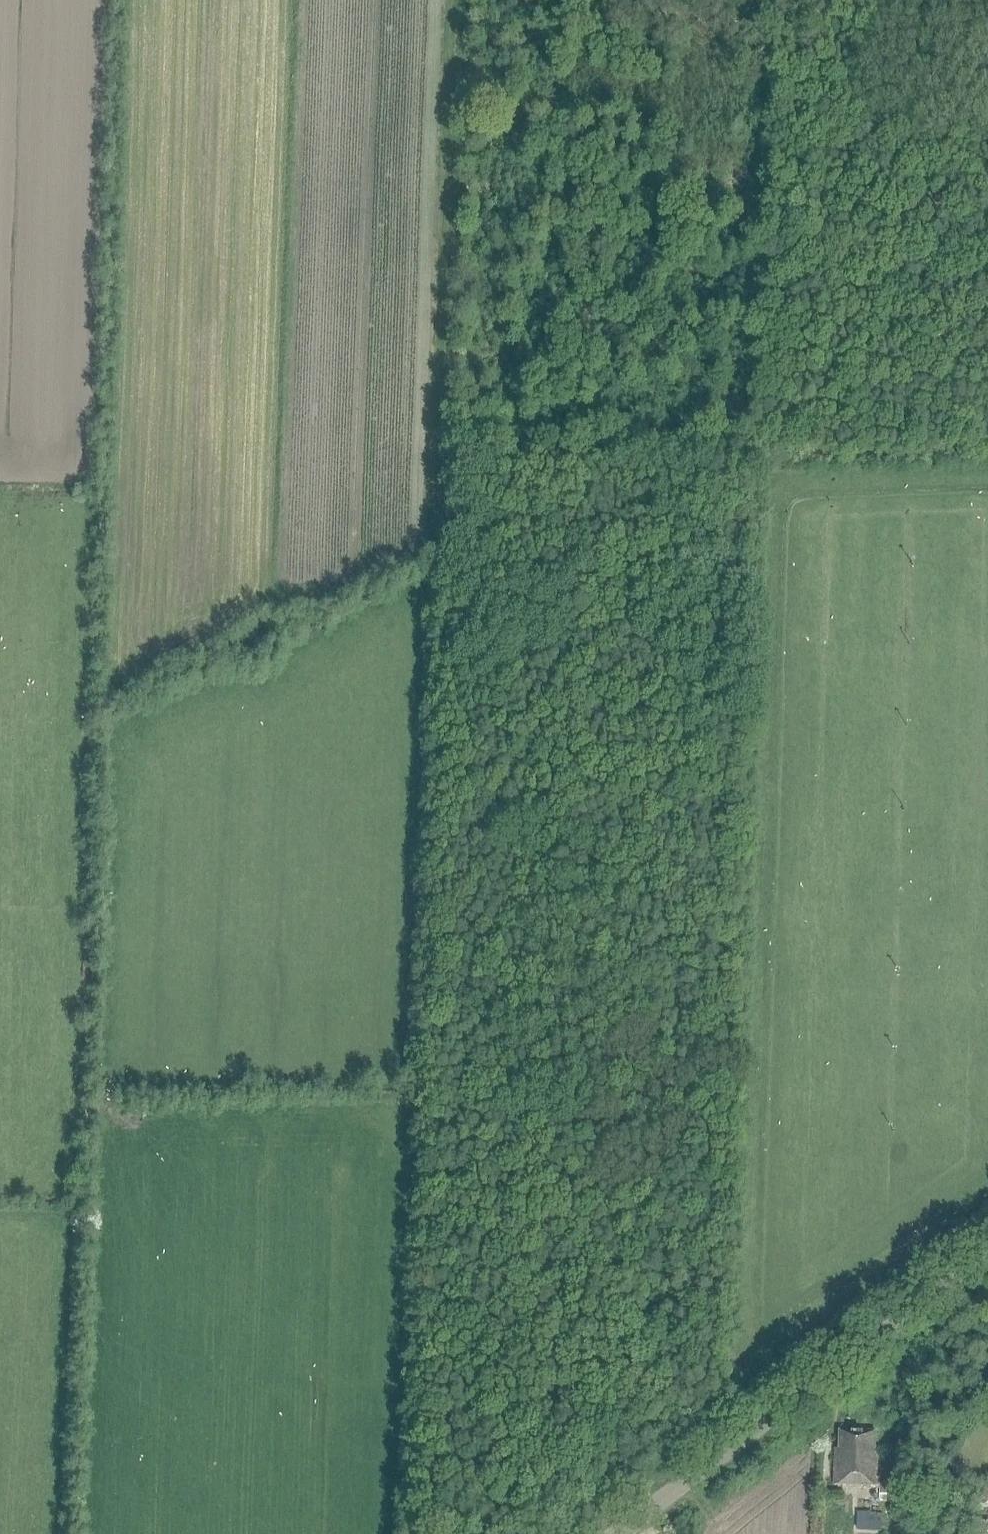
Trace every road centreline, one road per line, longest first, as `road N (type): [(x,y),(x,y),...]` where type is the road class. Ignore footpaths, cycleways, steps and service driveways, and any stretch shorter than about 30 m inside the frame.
road 1 (unclassified): [(611,1533),(987,1249)]

